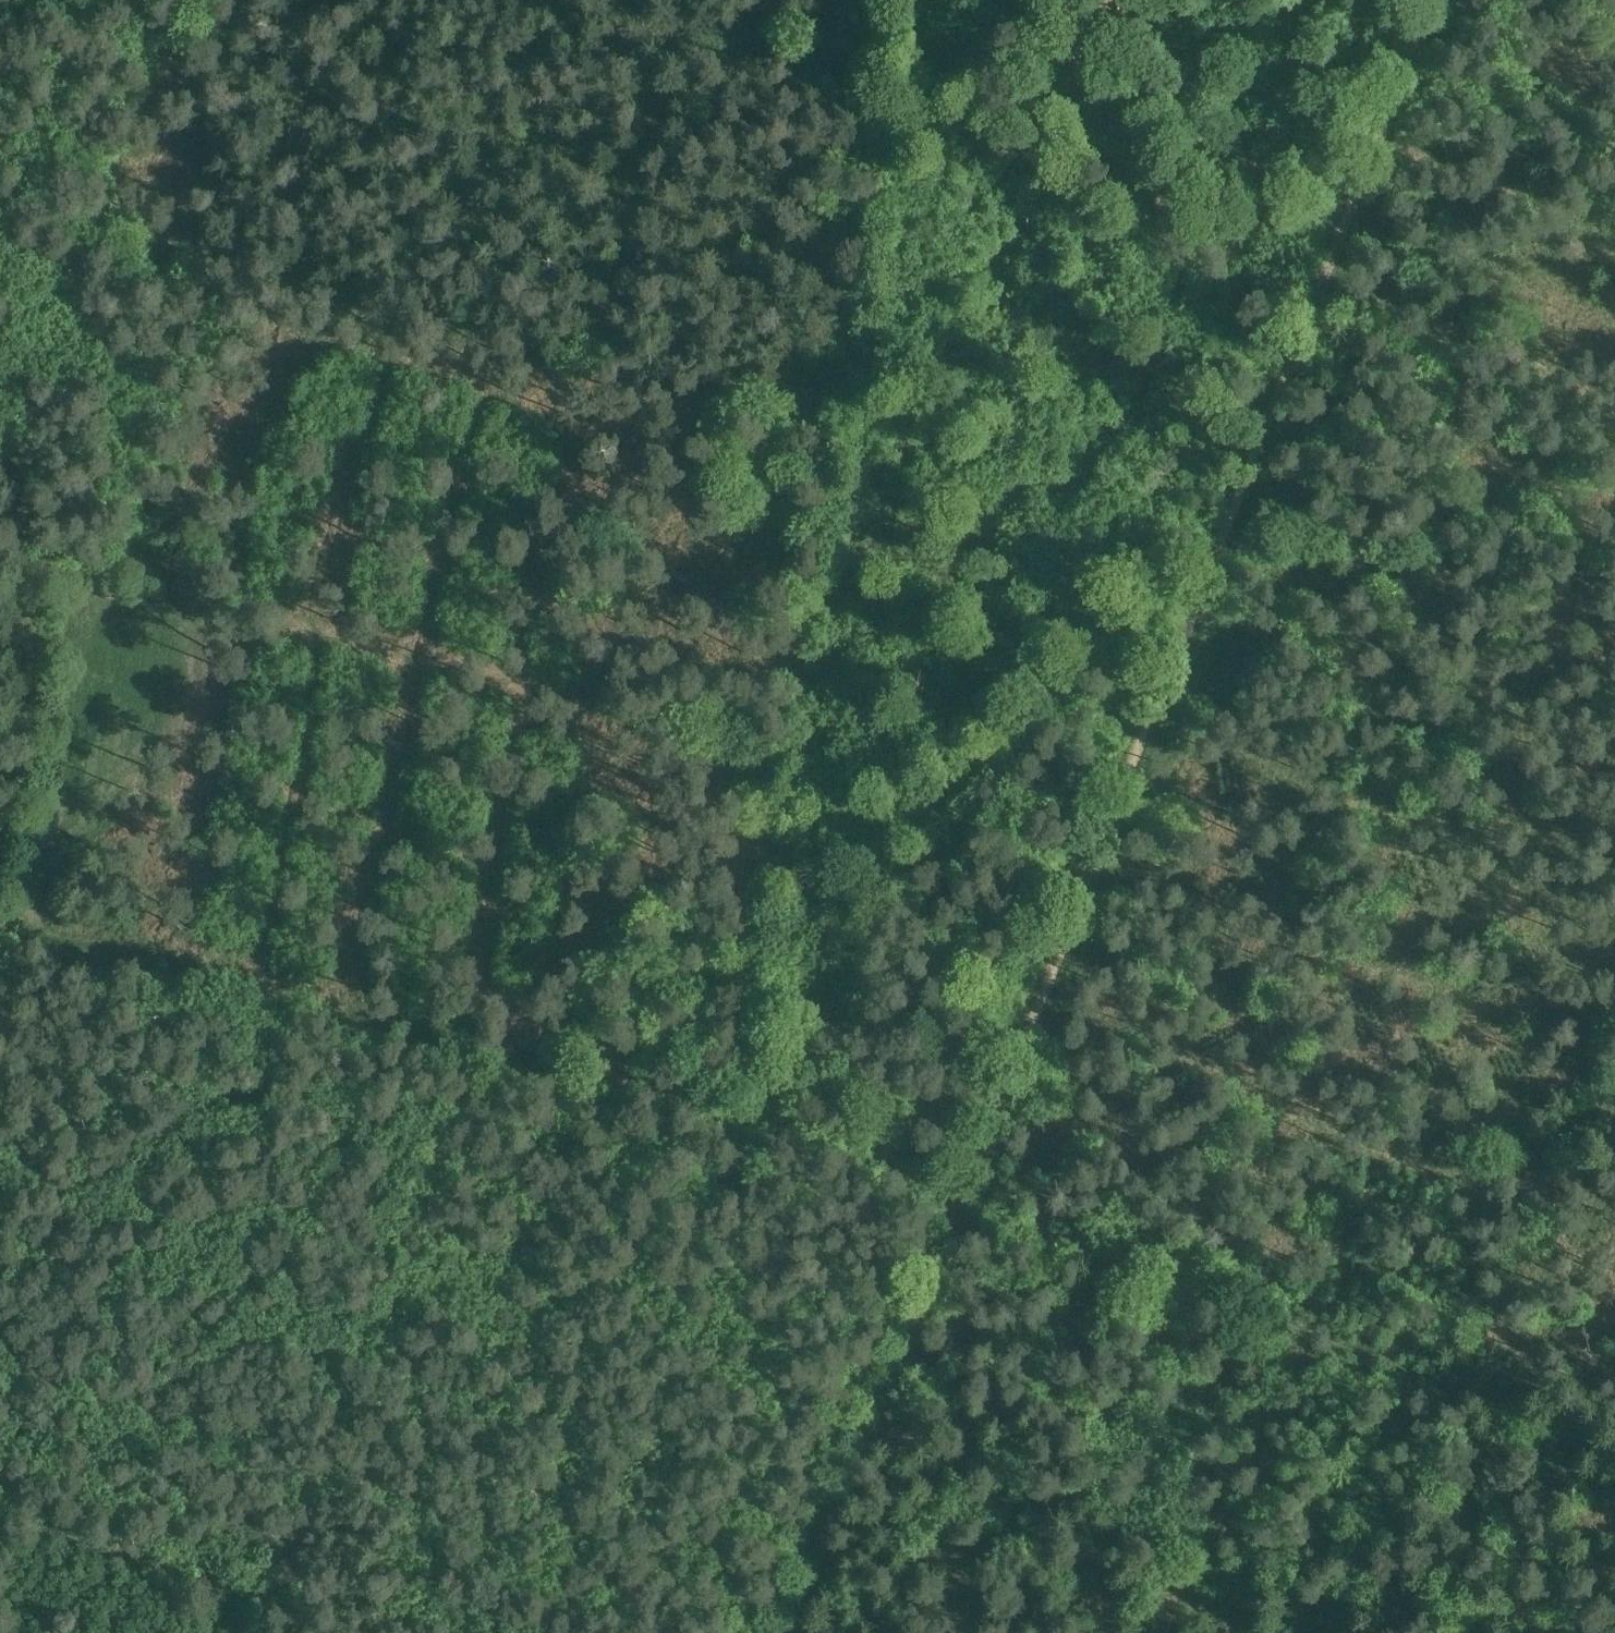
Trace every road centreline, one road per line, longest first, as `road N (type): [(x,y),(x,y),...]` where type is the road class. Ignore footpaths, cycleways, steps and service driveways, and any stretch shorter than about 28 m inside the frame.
road 1 (track): [(797,1632),(1442,0)]
road 2 (track): [(971,1196),(1614,1455)]

